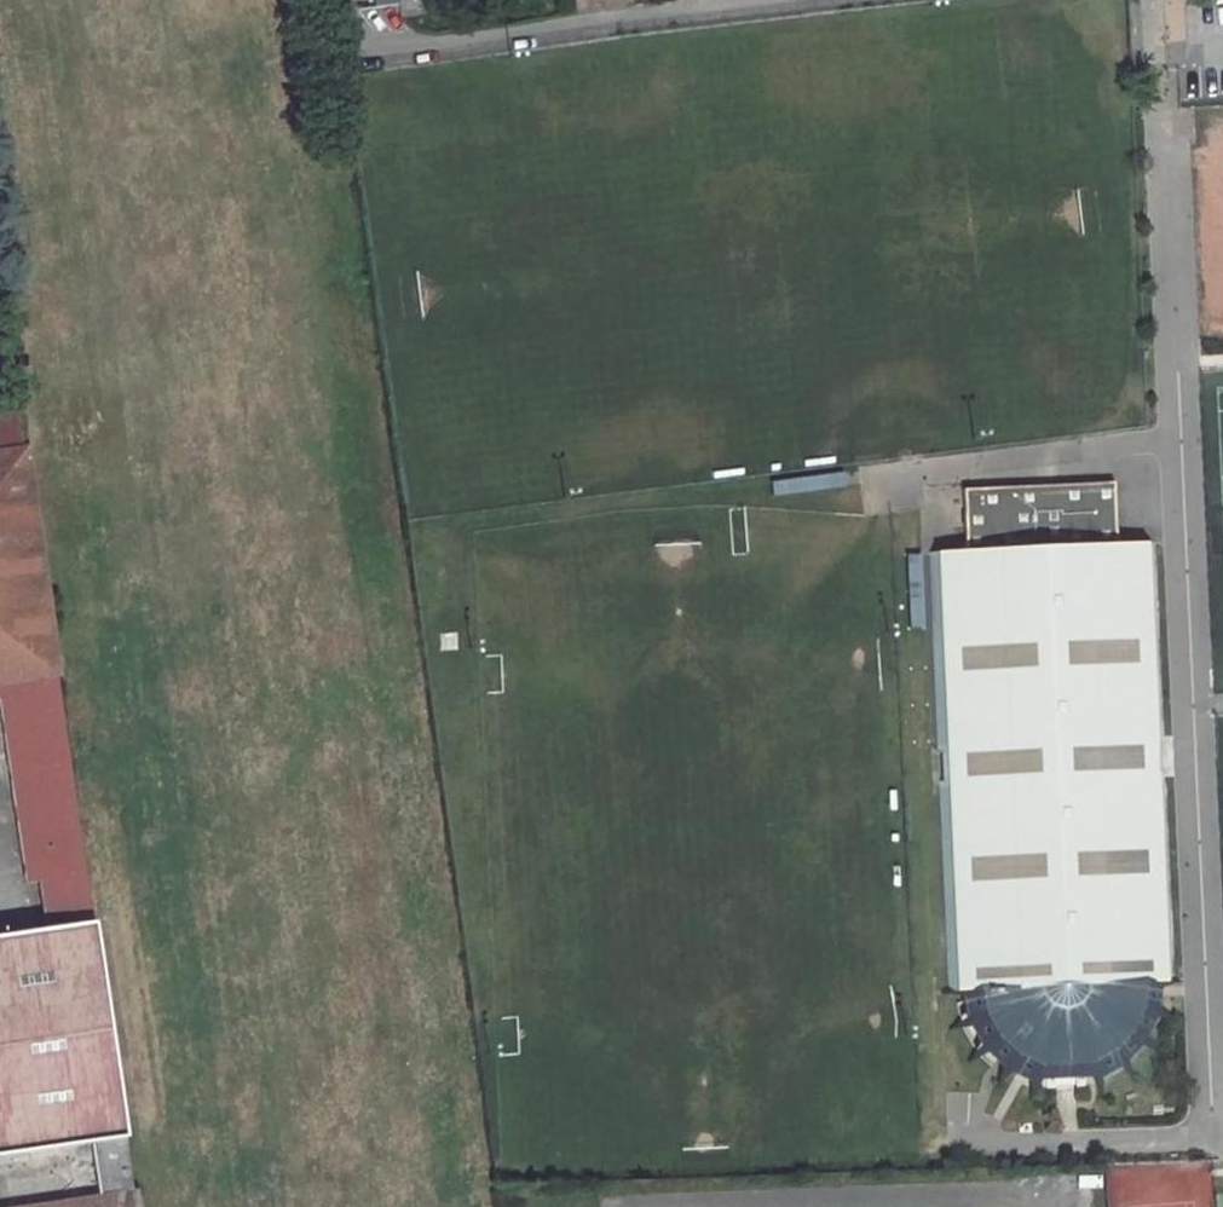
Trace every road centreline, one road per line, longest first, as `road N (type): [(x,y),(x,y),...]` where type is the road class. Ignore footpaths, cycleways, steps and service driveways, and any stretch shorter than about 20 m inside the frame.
road 1 (residential): [(365,0),(390,46),(415,56),(850,0)]

